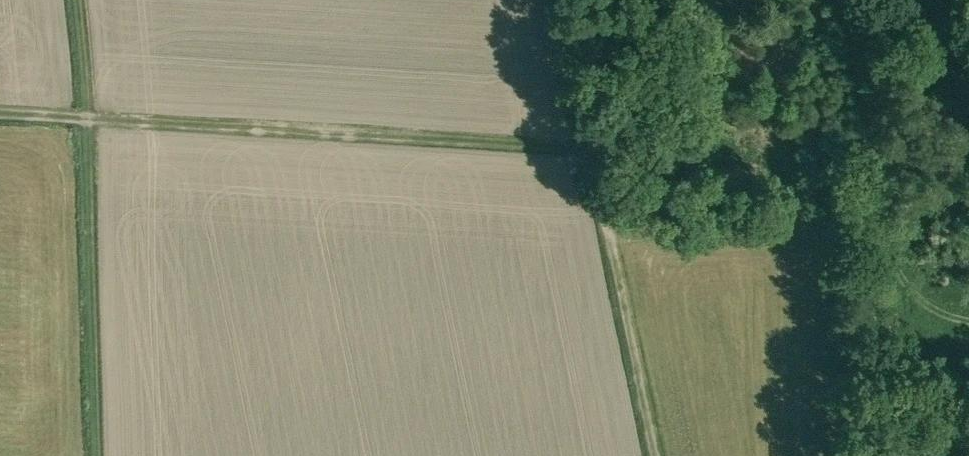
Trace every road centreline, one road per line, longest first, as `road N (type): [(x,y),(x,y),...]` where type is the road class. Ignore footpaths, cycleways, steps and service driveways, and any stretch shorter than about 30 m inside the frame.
road 1 (track): [(97,455),(80,127),(601,148),(572,0)]
road 2 (track): [(601,148),(663,455)]
road 3 (track): [(80,127),(65,0)]

